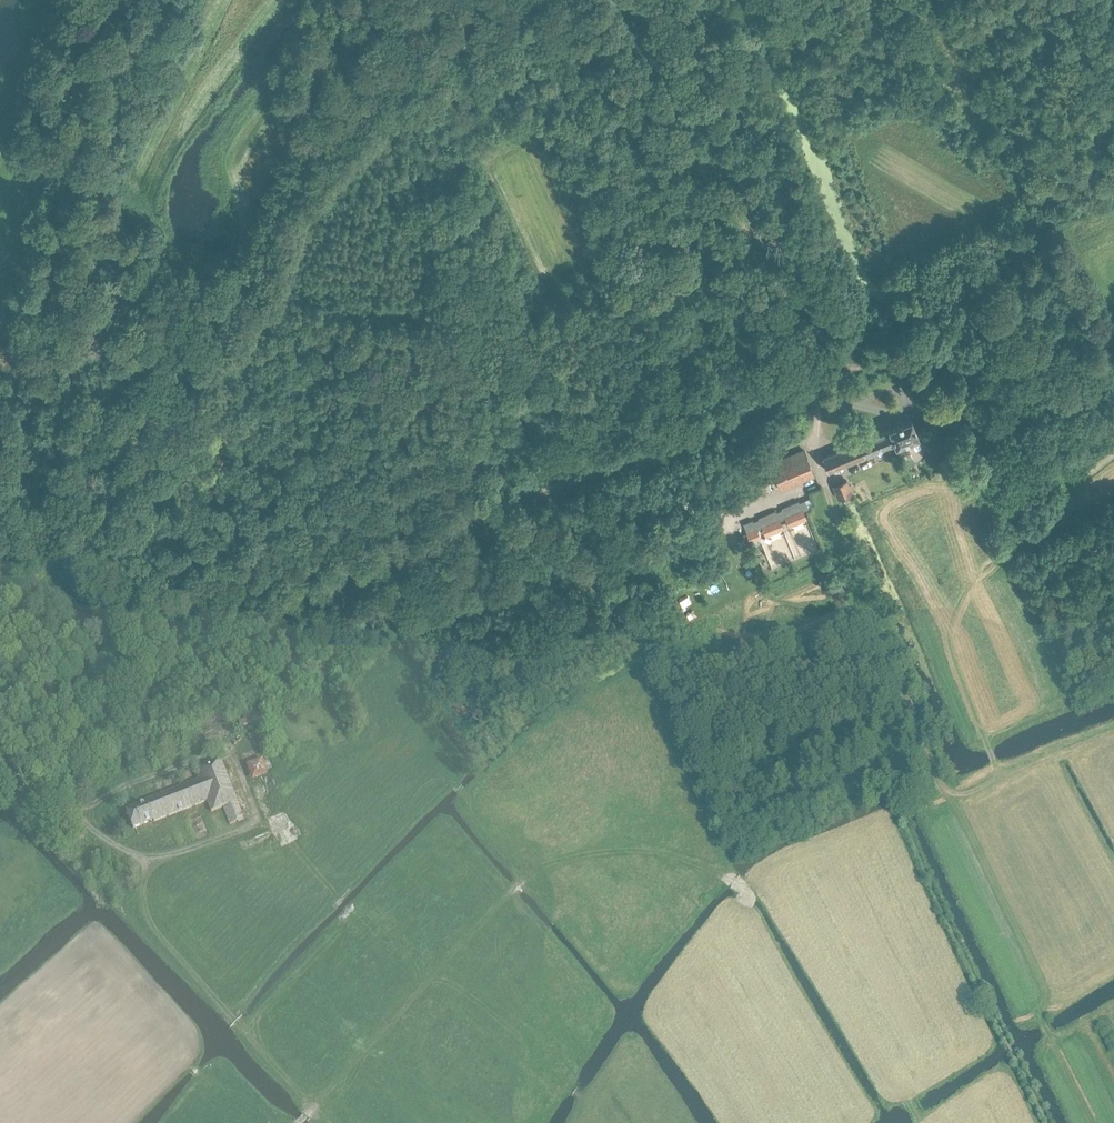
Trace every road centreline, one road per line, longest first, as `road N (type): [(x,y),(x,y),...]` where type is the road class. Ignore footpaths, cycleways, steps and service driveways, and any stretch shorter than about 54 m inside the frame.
road 1 (residential): [(0,606),(188,634),(803,385),(811,376),(804,344),(662,0)]
road 2 (track): [(238,771),(257,822),(144,858),(48,798),(26,764),(12,707),(27,643),(48,612)]
road 3 (track): [(819,390),(807,437),(935,788)]
road 4 (track): [(144,858),(150,922),(330,1122)]
road 5 (track): [(214,353),(304,154),(335,118),(385,94)]
road 6 (track): [(903,820),(935,788),(953,794),(993,780),(1113,729)]
road 7 (track): [(299,1122),(431,970)]

